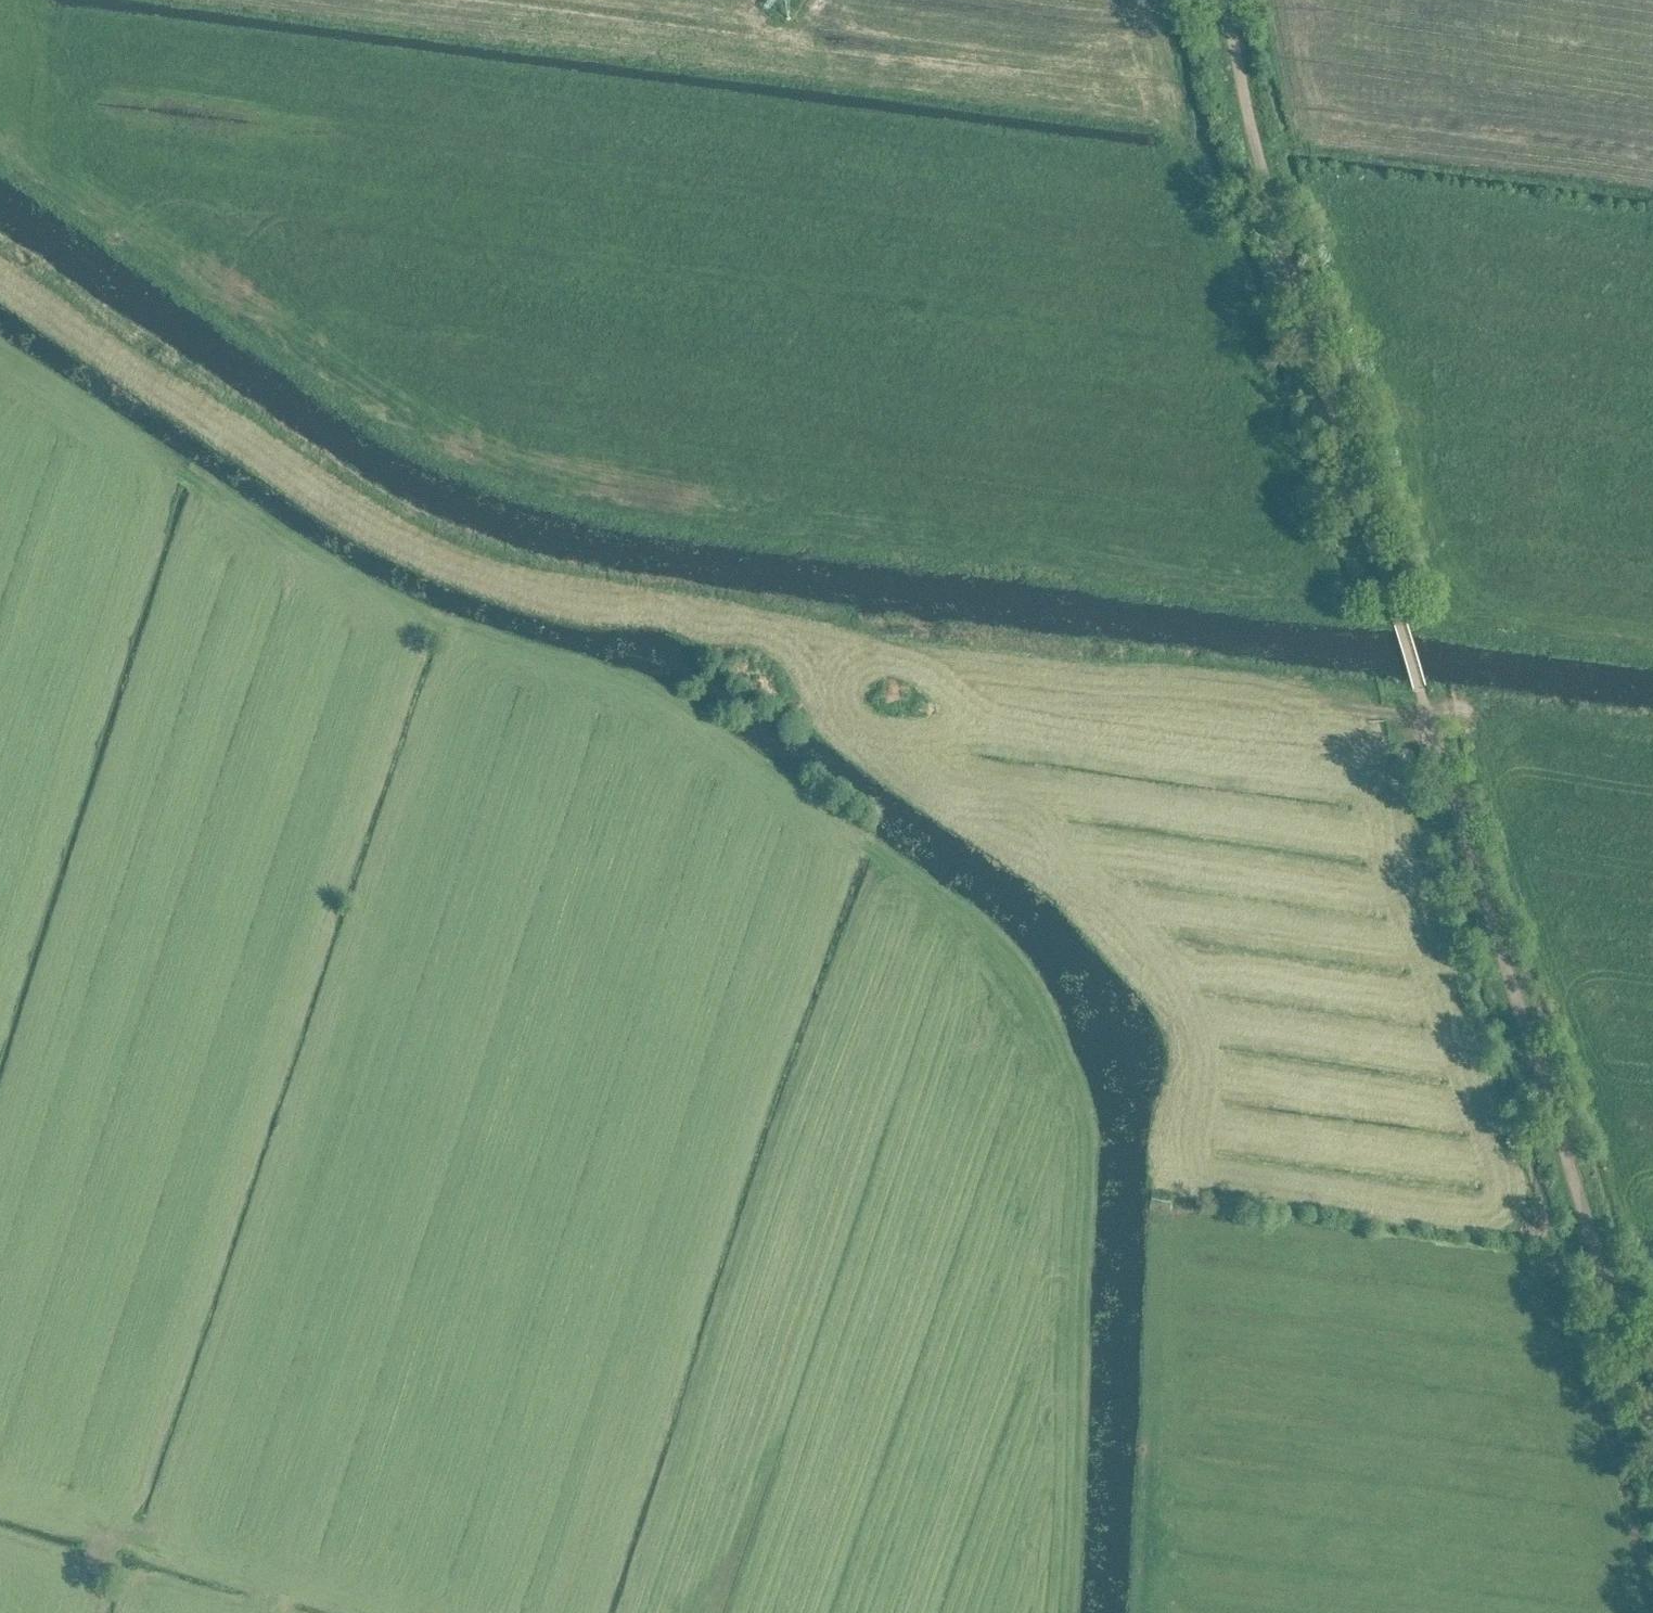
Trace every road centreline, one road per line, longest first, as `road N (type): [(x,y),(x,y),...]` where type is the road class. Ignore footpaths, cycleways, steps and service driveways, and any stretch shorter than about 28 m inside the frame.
road 1 (track): [(1652,1441),(1264,183),(1228,0)]

